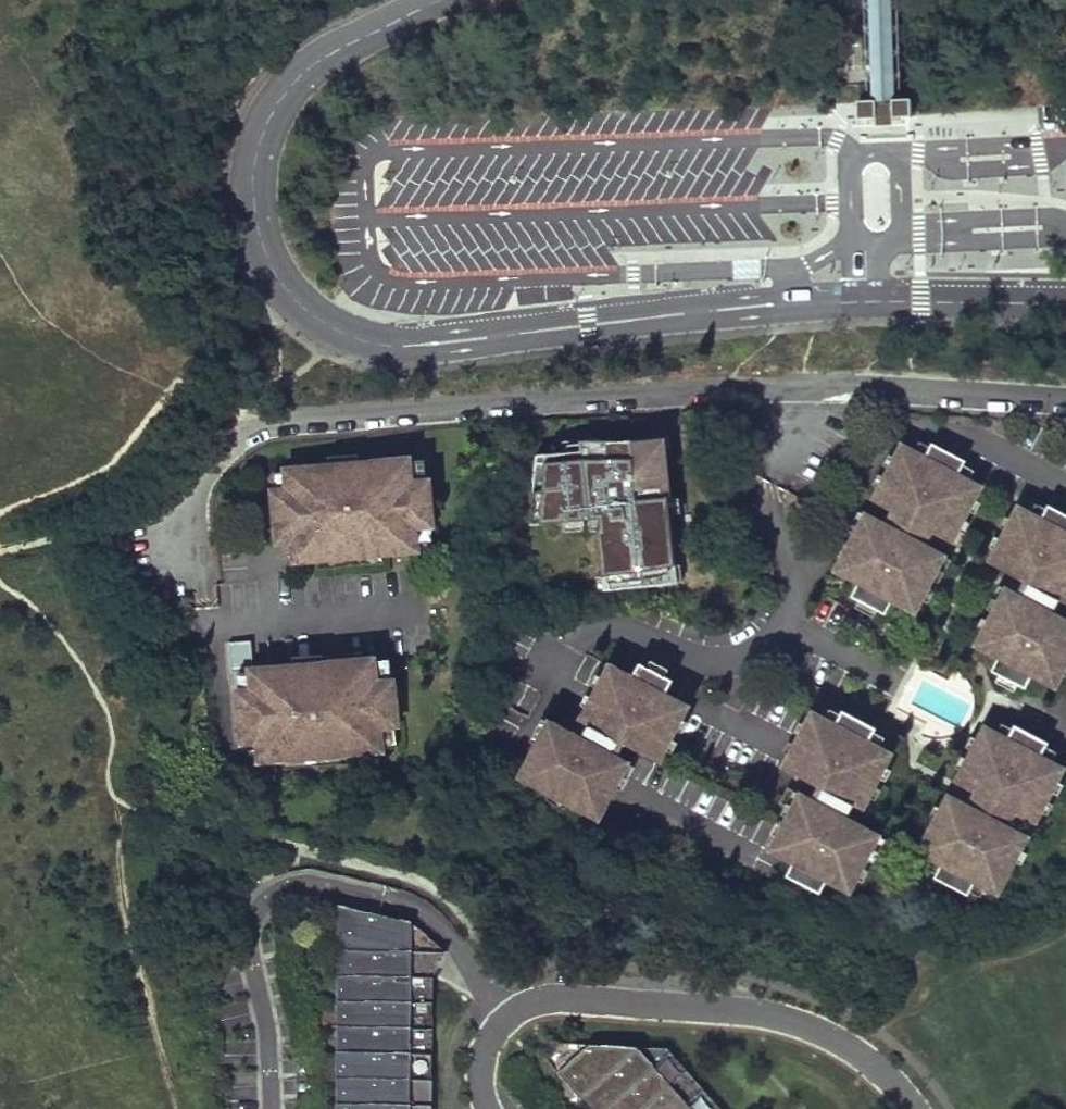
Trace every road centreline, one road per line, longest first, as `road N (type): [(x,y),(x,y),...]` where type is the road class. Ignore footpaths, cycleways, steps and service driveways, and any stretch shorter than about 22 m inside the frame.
road 1 (unclassified): [(1065,303),(790,303),(423,335),(360,335),(296,309),(263,266),(251,222),(244,167),(262,118),(285,77),(420,0)]
road 2 (residential): [(788,389),(264,419),(212,457),(191,507),(197,596)]
road 3 (residential): [(915,1108),(894,1081),(839,1039),(777,1017),(573,997),(534,998),(501,1018),(482,1051),(489,1108)]
road 4 (residential): [(795,542),(829,538),(875,449),(902,422),(954,432),(1065,489)]
road 5 (residential): [(1065,402),(986,391),(788,389)]
road 6 (residential): [(715,657),(630,633),(594,634),(557,679)]
road 7 (residential): [(788,389),(795,542)]

